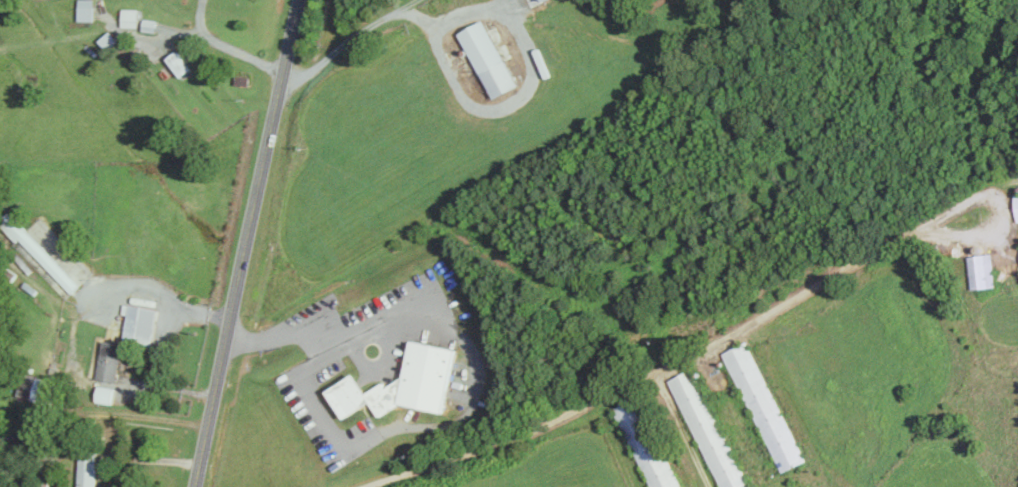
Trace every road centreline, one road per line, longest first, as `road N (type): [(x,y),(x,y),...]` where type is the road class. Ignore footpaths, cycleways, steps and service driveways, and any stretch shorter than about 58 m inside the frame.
road 1 (secondary): [(196,486),(300,0)]

